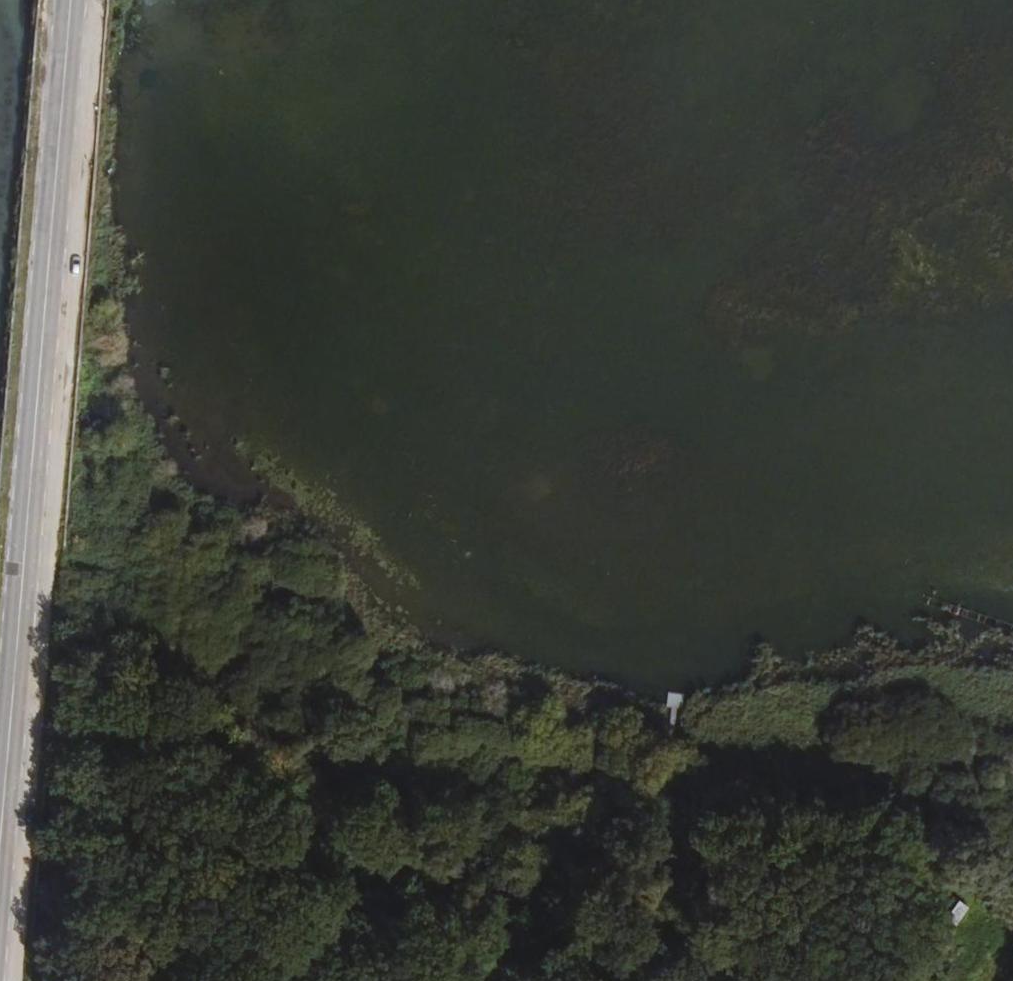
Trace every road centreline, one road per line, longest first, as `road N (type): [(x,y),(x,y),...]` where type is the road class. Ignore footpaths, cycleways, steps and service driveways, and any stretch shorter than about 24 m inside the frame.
road 1 (secondary): [(0,828),(68,0)]

